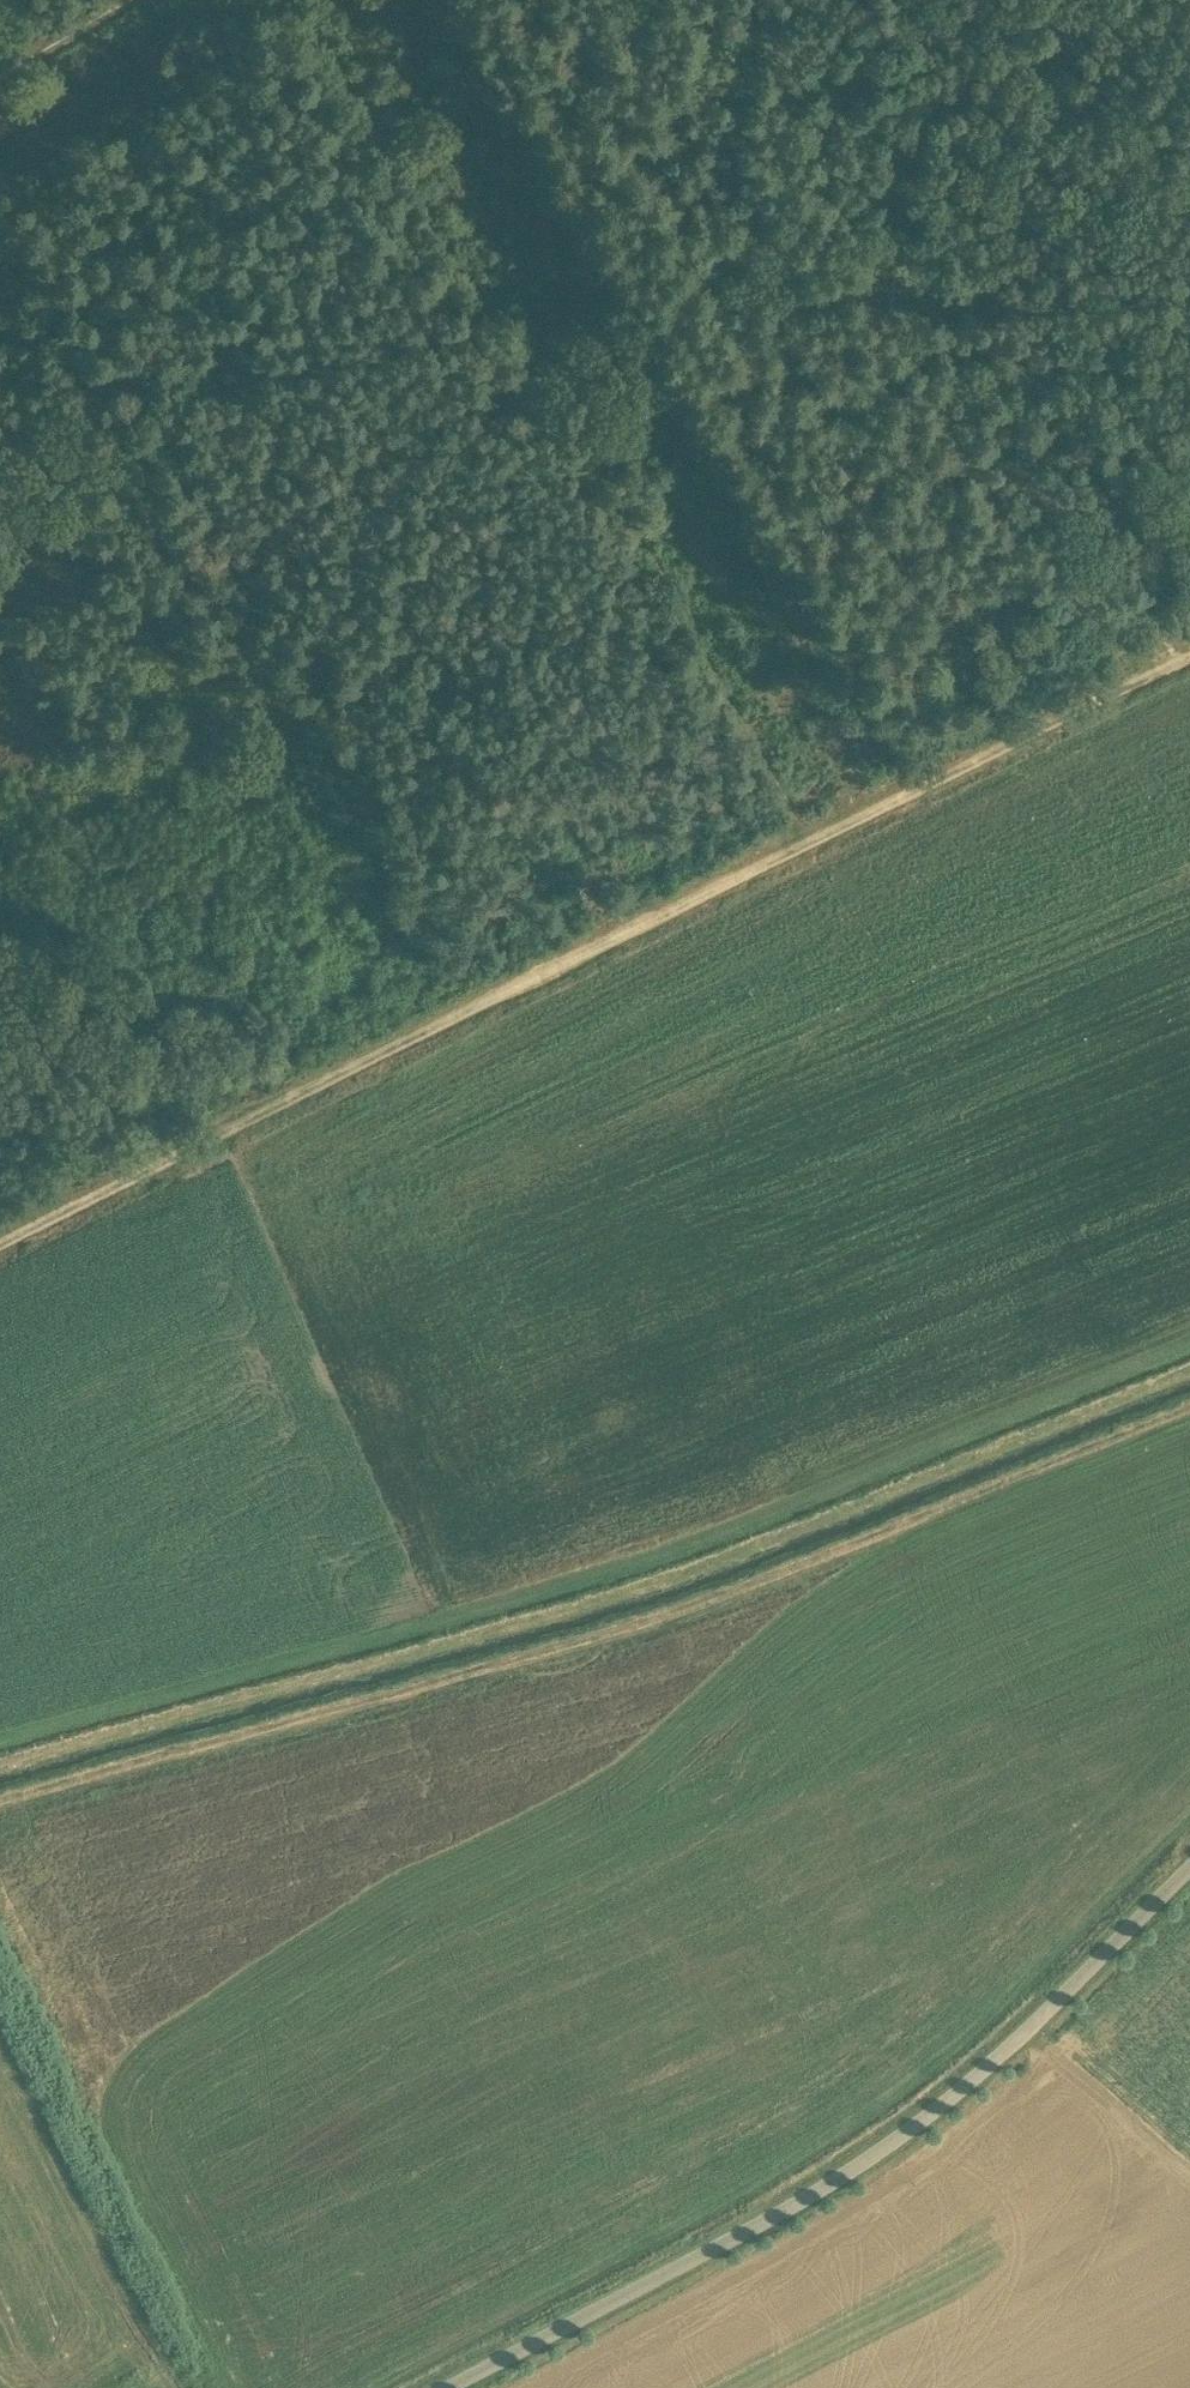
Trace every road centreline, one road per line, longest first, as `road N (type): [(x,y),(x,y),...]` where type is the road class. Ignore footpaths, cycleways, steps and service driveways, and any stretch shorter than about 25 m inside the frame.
road 1 (unclassified): [(445,2387),(796,2204),(911,2130),(1004,2053),(1189,1866)]
road 2 (track): [(0,1254),(355,1085),(813,845)]
road 3 (track): [(813,845),(1189,663)]
road 4 (track): [(0,87),(145,0)]

